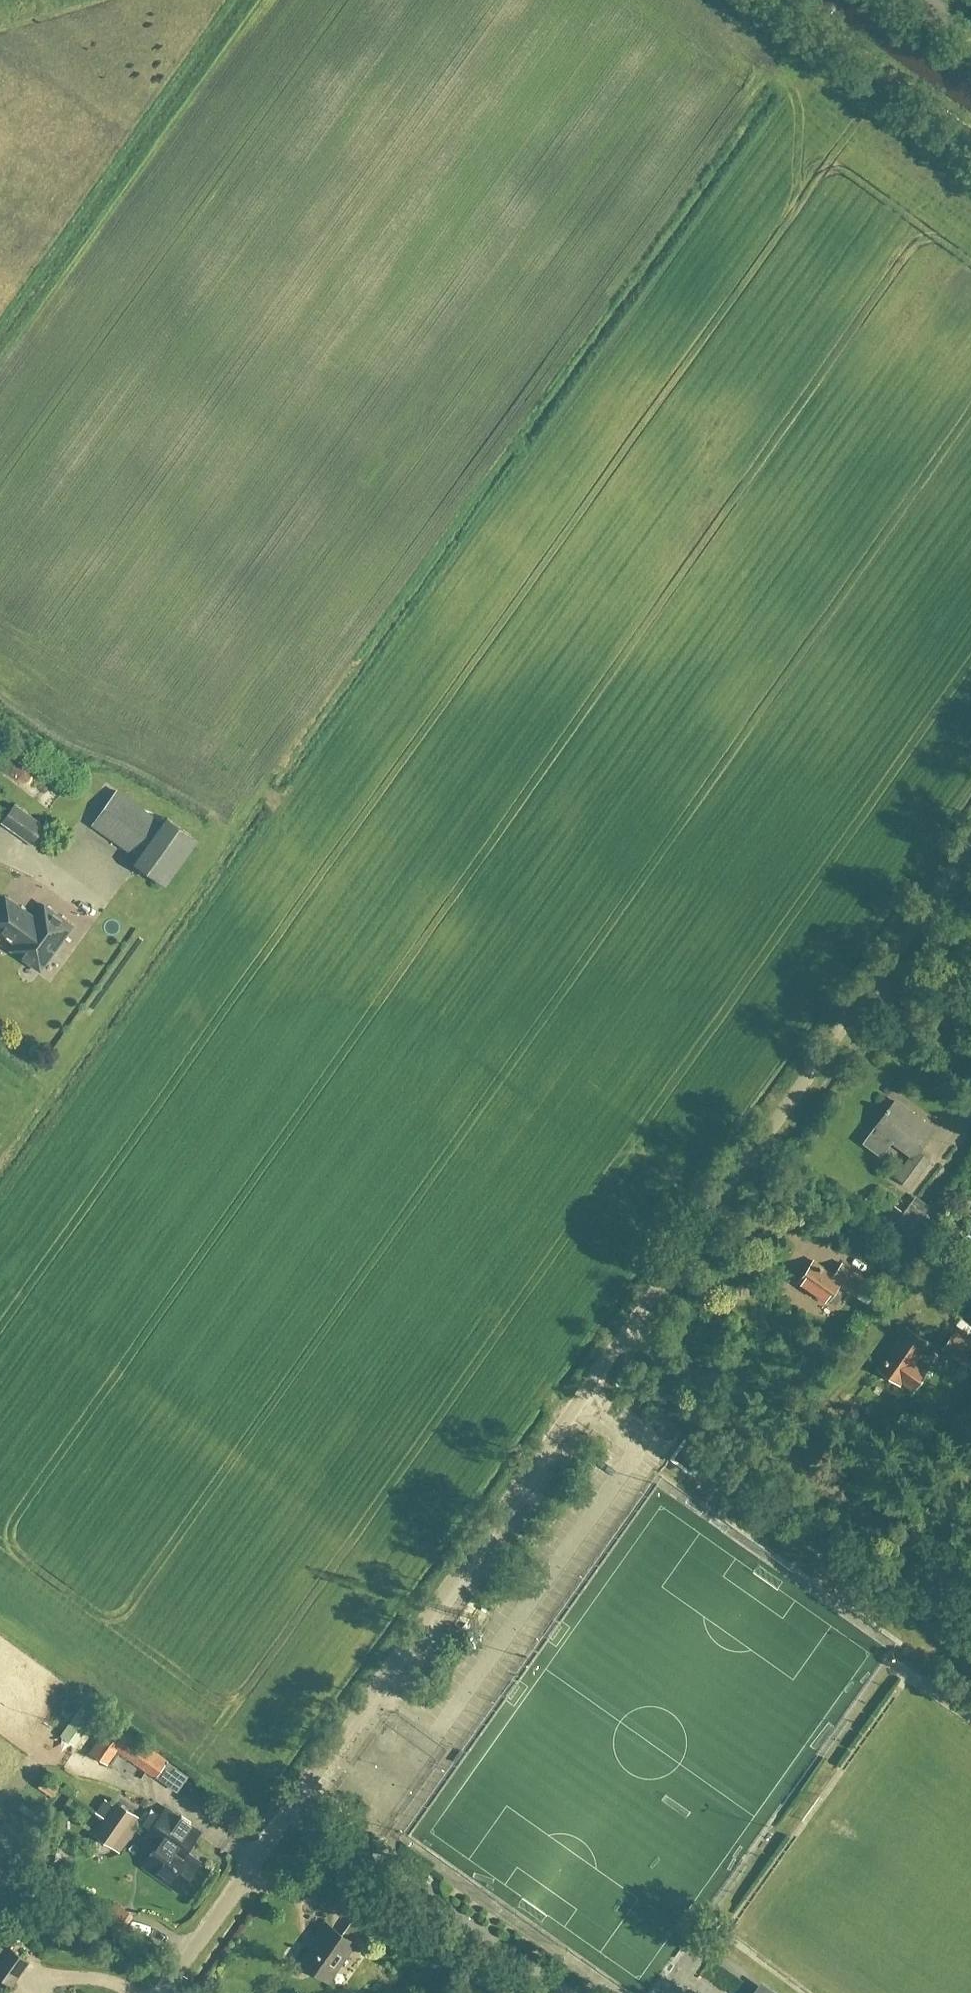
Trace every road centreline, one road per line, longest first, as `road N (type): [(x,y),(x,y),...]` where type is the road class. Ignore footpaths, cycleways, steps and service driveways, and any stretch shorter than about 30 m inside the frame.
road 1 (unclassified): [(159,1992),(293,1801),(292,1778),(639,1317)]
road 2 (residential): [(639,1317),(970,1577)]
road 3 (unclassified): [(639,1317),(871,977)]
road 4 (unclassified): [(871,977),(970,829)]
road 5 (residential): [(871,977),(970,1053)]

